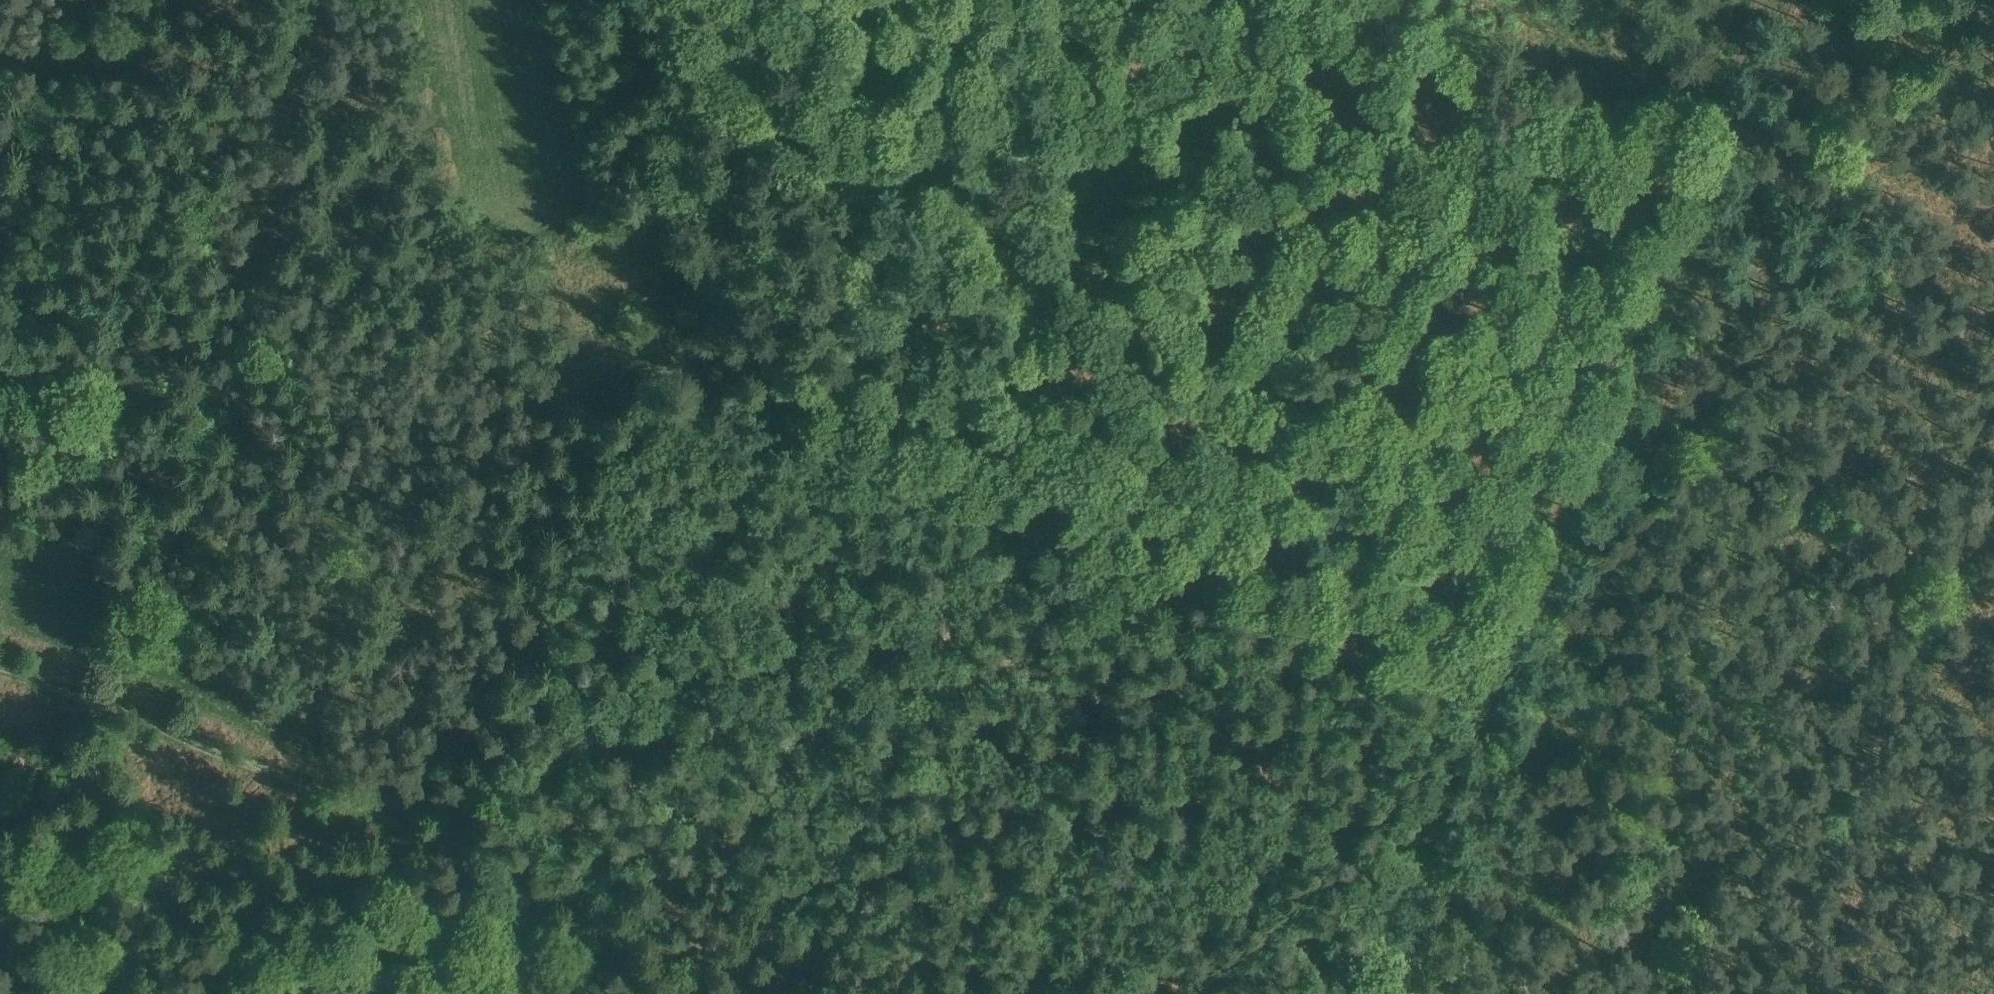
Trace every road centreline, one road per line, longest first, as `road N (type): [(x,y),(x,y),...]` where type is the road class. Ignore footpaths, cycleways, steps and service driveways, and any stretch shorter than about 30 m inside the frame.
road 1 (track): [(1344,993),(1767,0)]
road 2 (track): [(0,624),(904,993)]
road 3 (track): [(0,276),(110,0)]

